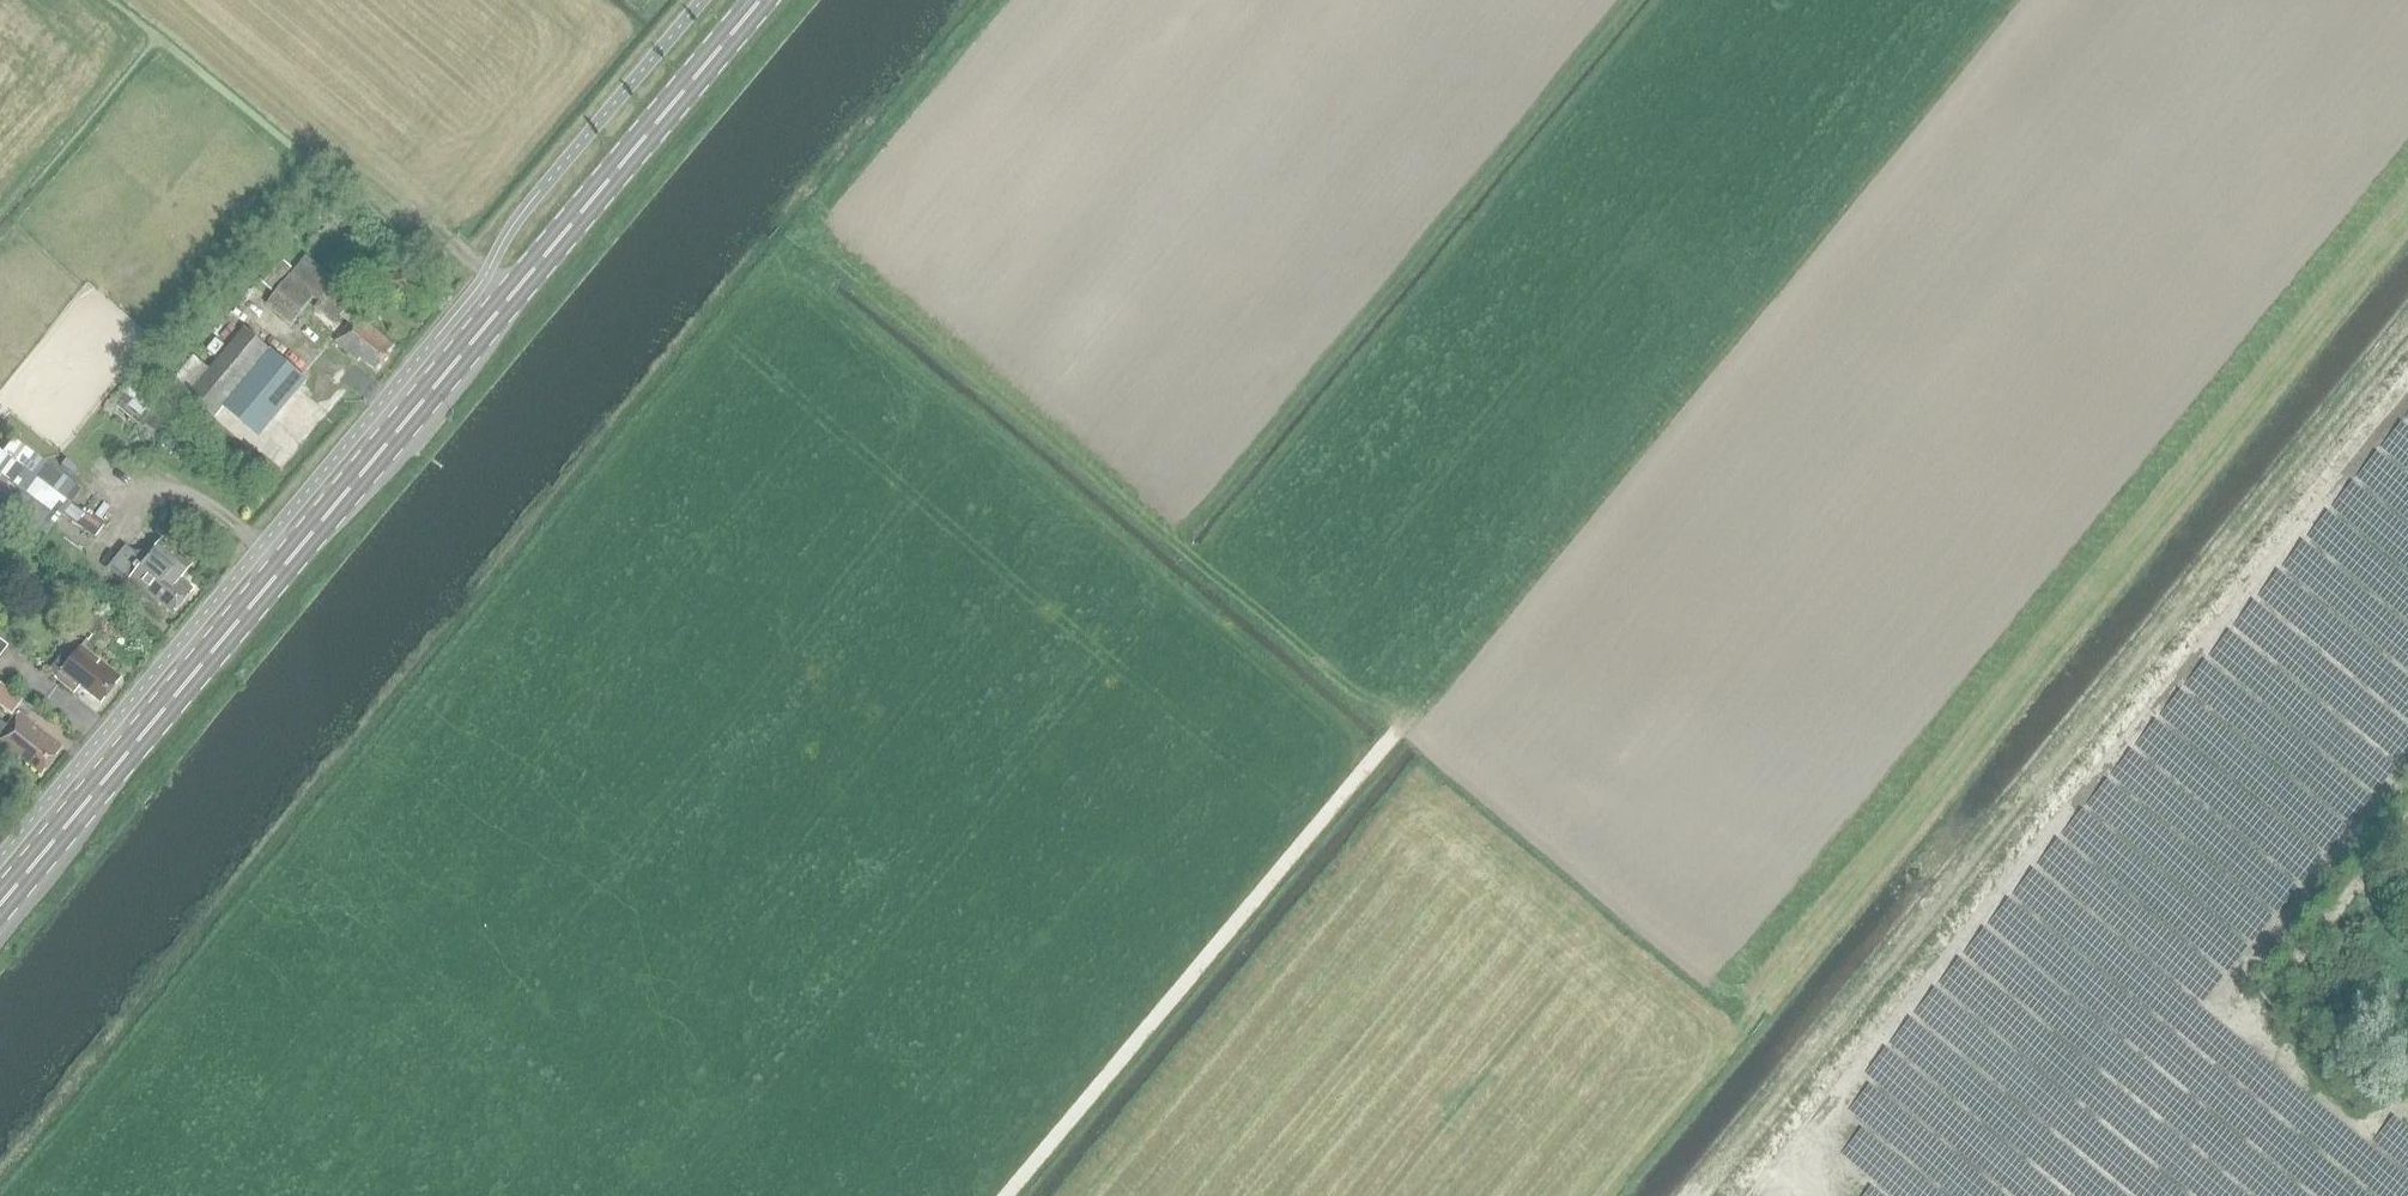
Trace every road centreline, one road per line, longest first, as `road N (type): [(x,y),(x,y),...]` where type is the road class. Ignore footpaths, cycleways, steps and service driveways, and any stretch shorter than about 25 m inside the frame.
road 1 (primary): [(0,911),(770,0)]

